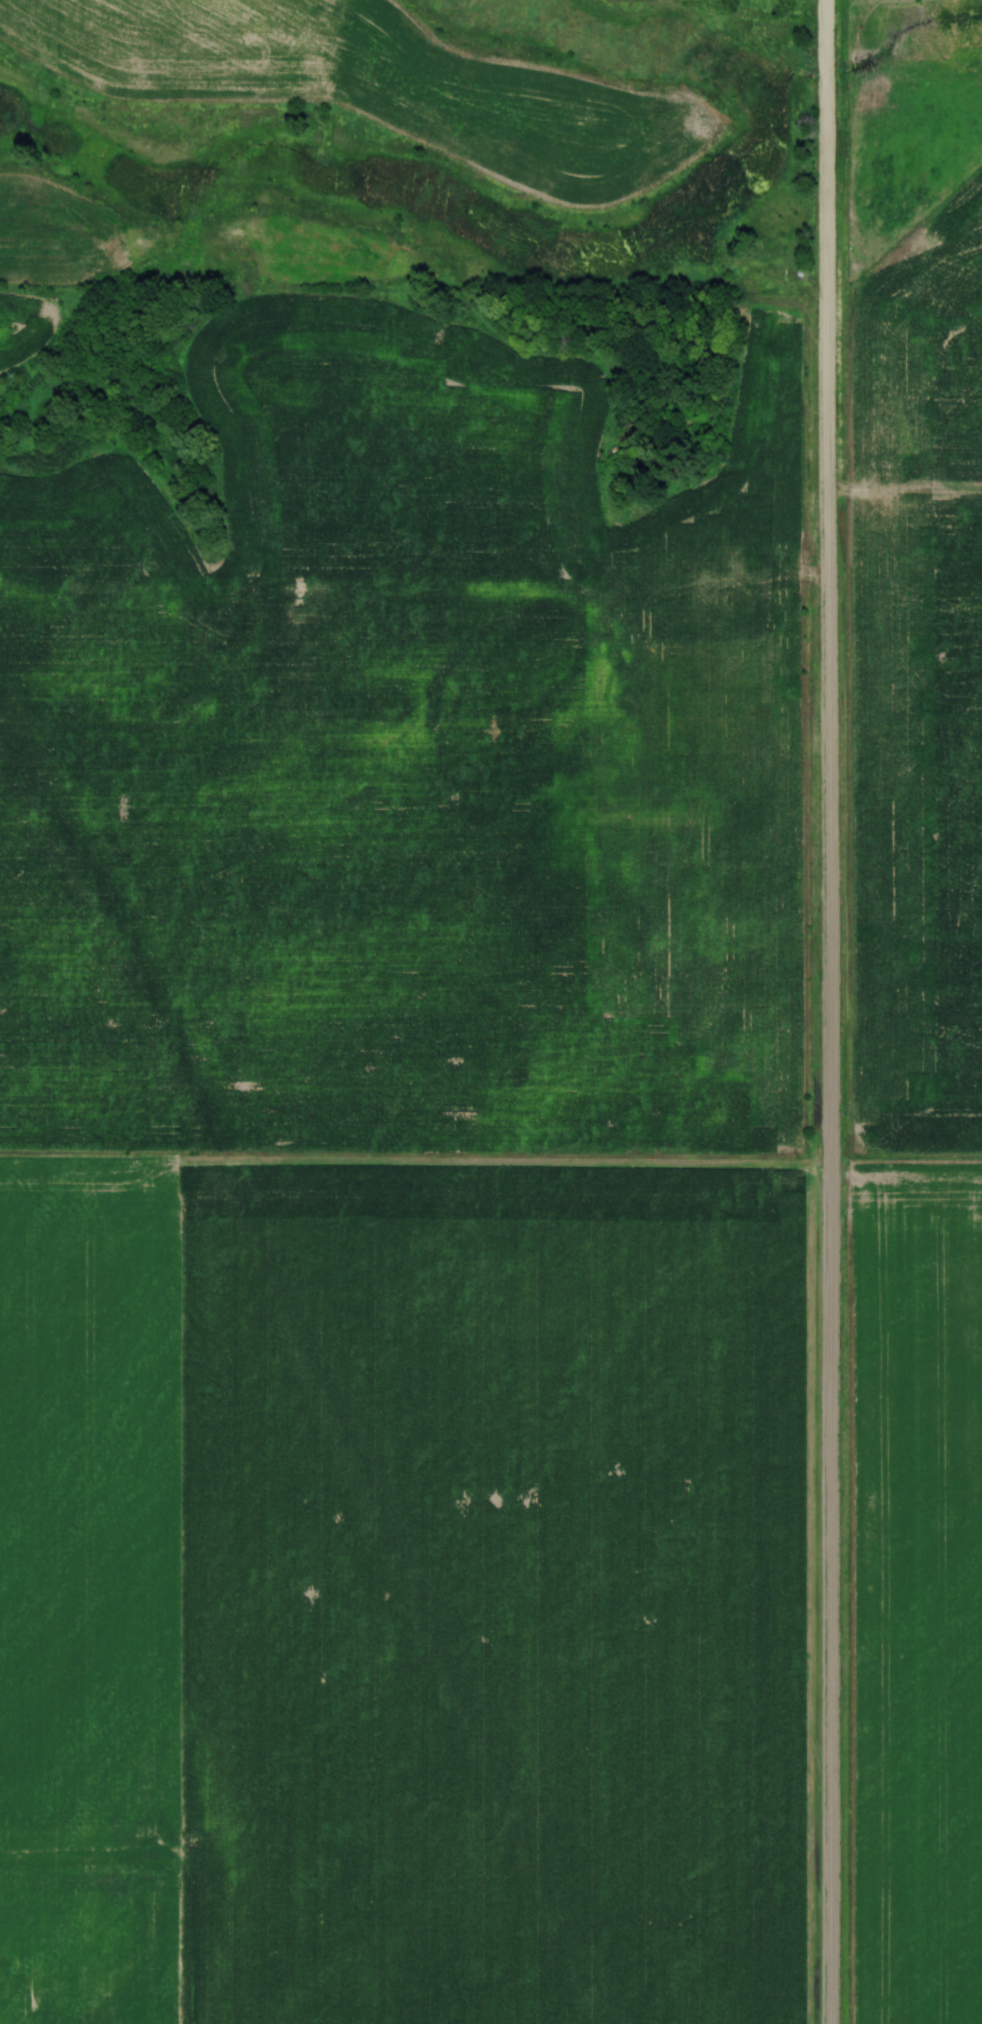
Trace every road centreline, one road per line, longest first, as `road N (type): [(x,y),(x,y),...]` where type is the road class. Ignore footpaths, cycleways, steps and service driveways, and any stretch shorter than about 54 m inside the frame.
road 1 (residential): [(822,2023),(822,0)]

